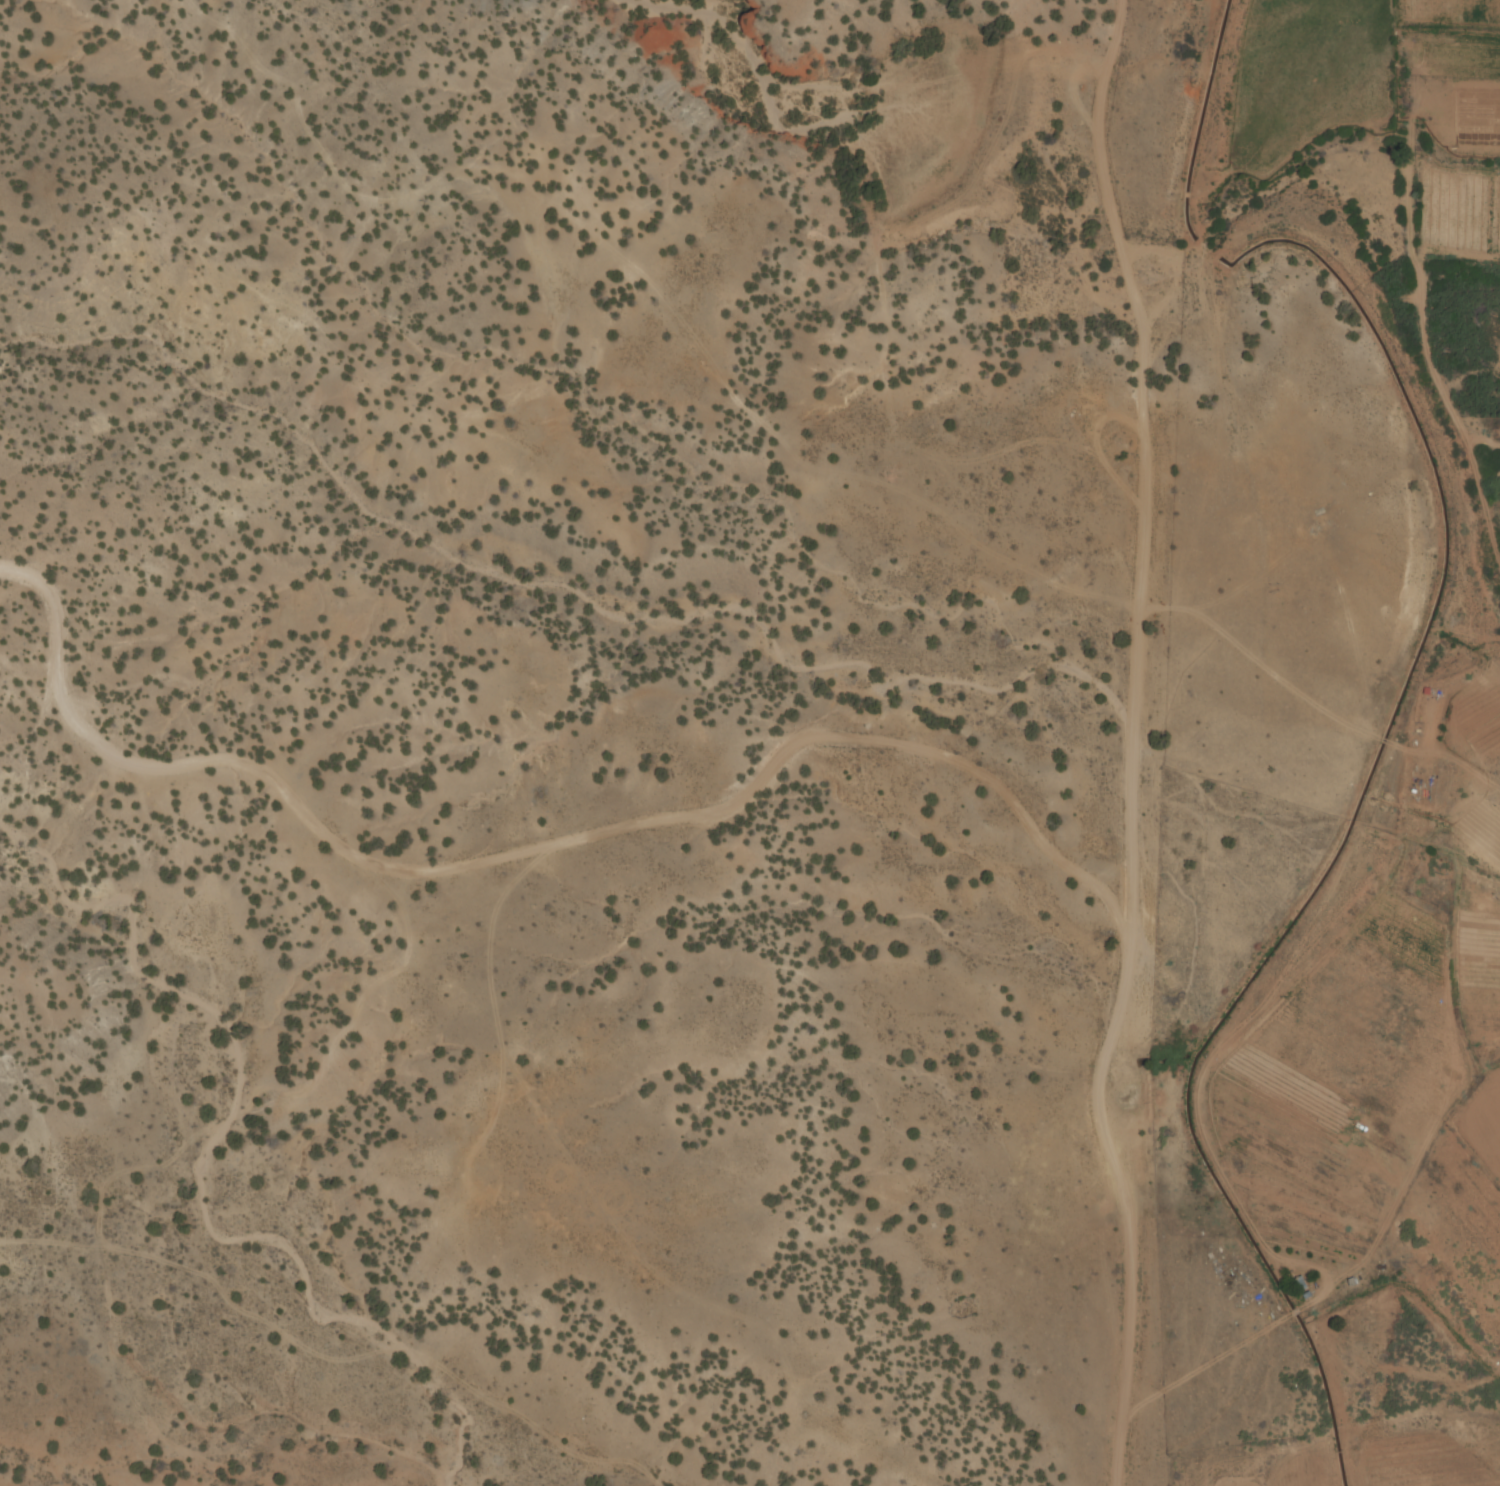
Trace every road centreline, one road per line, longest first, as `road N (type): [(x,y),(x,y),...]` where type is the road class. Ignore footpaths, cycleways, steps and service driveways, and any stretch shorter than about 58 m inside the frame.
road 1 (residential): [(1148,1485),(1124,1205),(1140,864),(1140,411),(1095,121),(1118,0)]
road 2 (residential): [(1499,502),(1437,317),(1427,155)]

